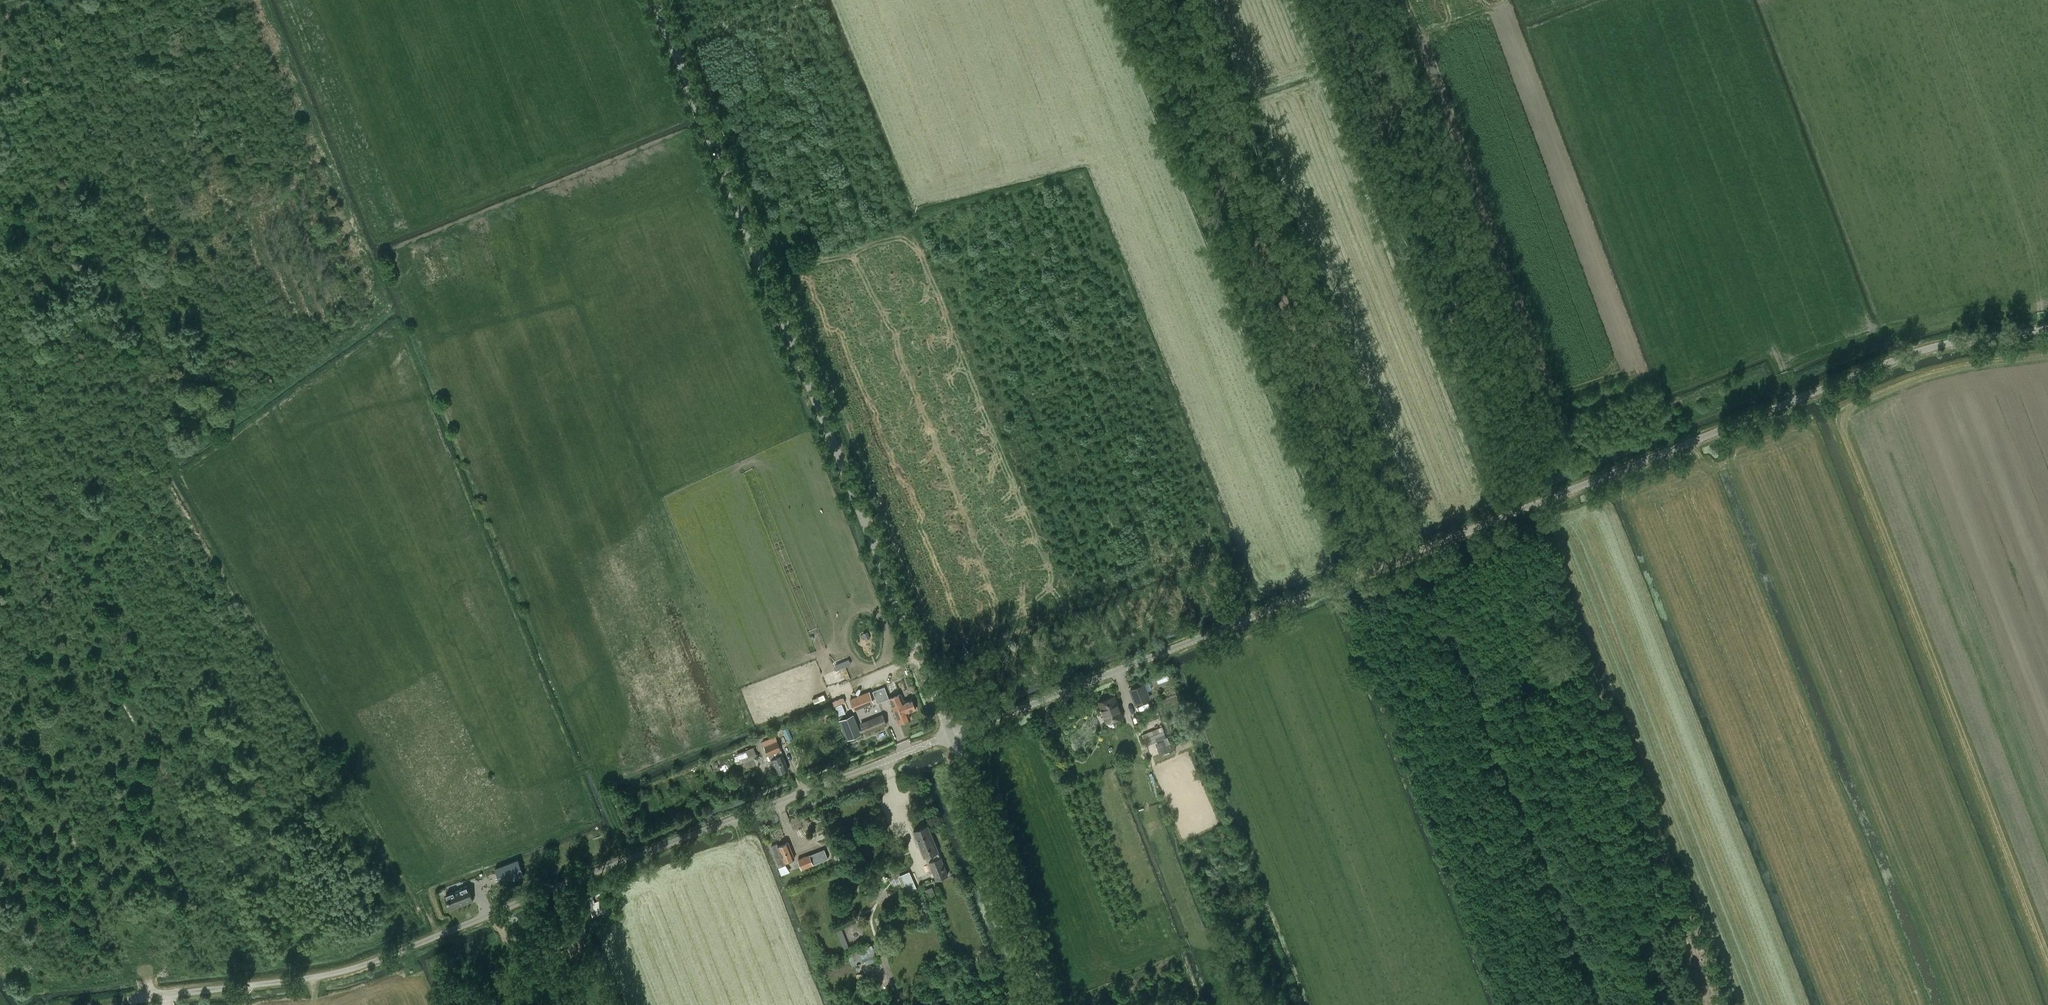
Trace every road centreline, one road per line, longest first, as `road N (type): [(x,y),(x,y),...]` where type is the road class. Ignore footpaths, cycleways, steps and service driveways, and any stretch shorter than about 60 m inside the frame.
road 1 (unclassified): [(954,734),(1932,345),(2047,330)]
road 2 (unclassified): [(166,999),(359,973),(434,948),(954,734)]
road 3 (unclassified): [(954,734),(659,0)]
road 4 (unclassified): [(1048,1004),(1014,888),(954,734)]

